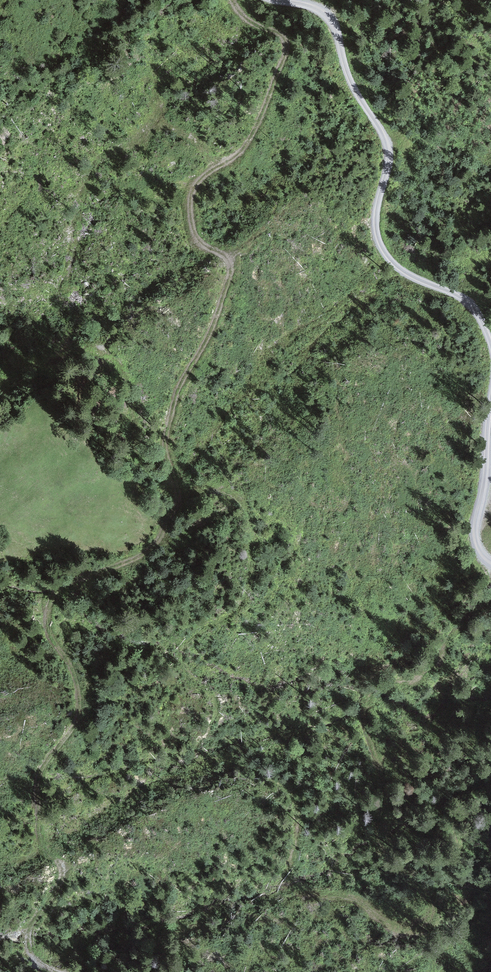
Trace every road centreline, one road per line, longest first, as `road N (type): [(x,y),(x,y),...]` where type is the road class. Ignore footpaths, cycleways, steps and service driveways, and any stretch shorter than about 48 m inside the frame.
road 1 (track): [(55,971),(37,959),(26,933),(62,876),(37,825),(39,781),(74,728),(81,693),(46,613),(62,587),(153,545),(175,510),(166,432),(232,264),(193,233),(193,186),(245,148),(286,53),(282,32),(252,24),(233,0)]
road 2 (track): [(490,344),(472,306),(400,269),(384,252),(375,230),(385,137),(352,85),(327,15),(278,0)]
road 3 (track): [(399,863),(379,839),(388,786),(364,698),(373,687),(433,672),(490,593)]
road 4 (track): [(490,563),(475,537),(490,400)]

